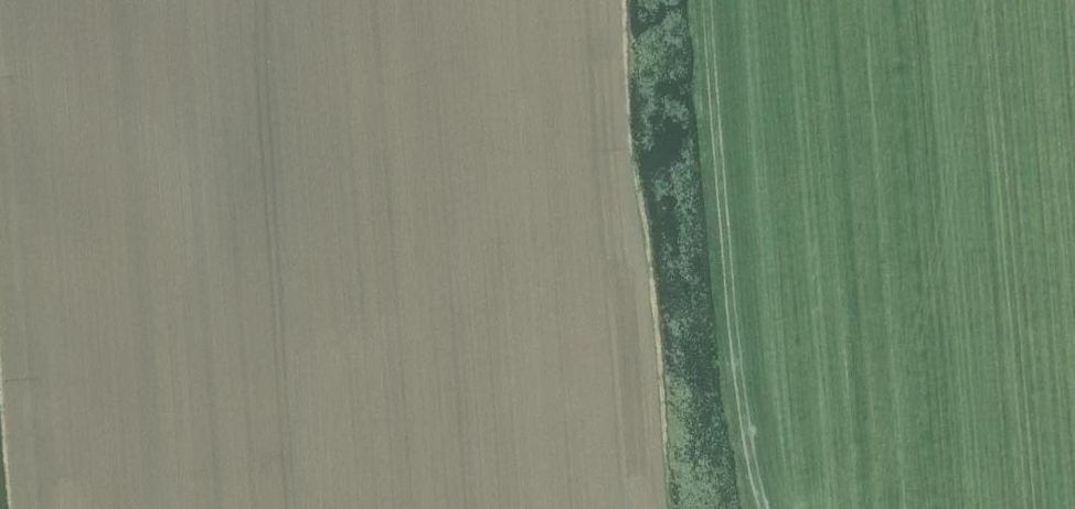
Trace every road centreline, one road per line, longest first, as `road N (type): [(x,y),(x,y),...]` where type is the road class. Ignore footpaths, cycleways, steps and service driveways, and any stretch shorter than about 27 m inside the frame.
road 1 (track): [(711,0),(724,221),(764,508)]

